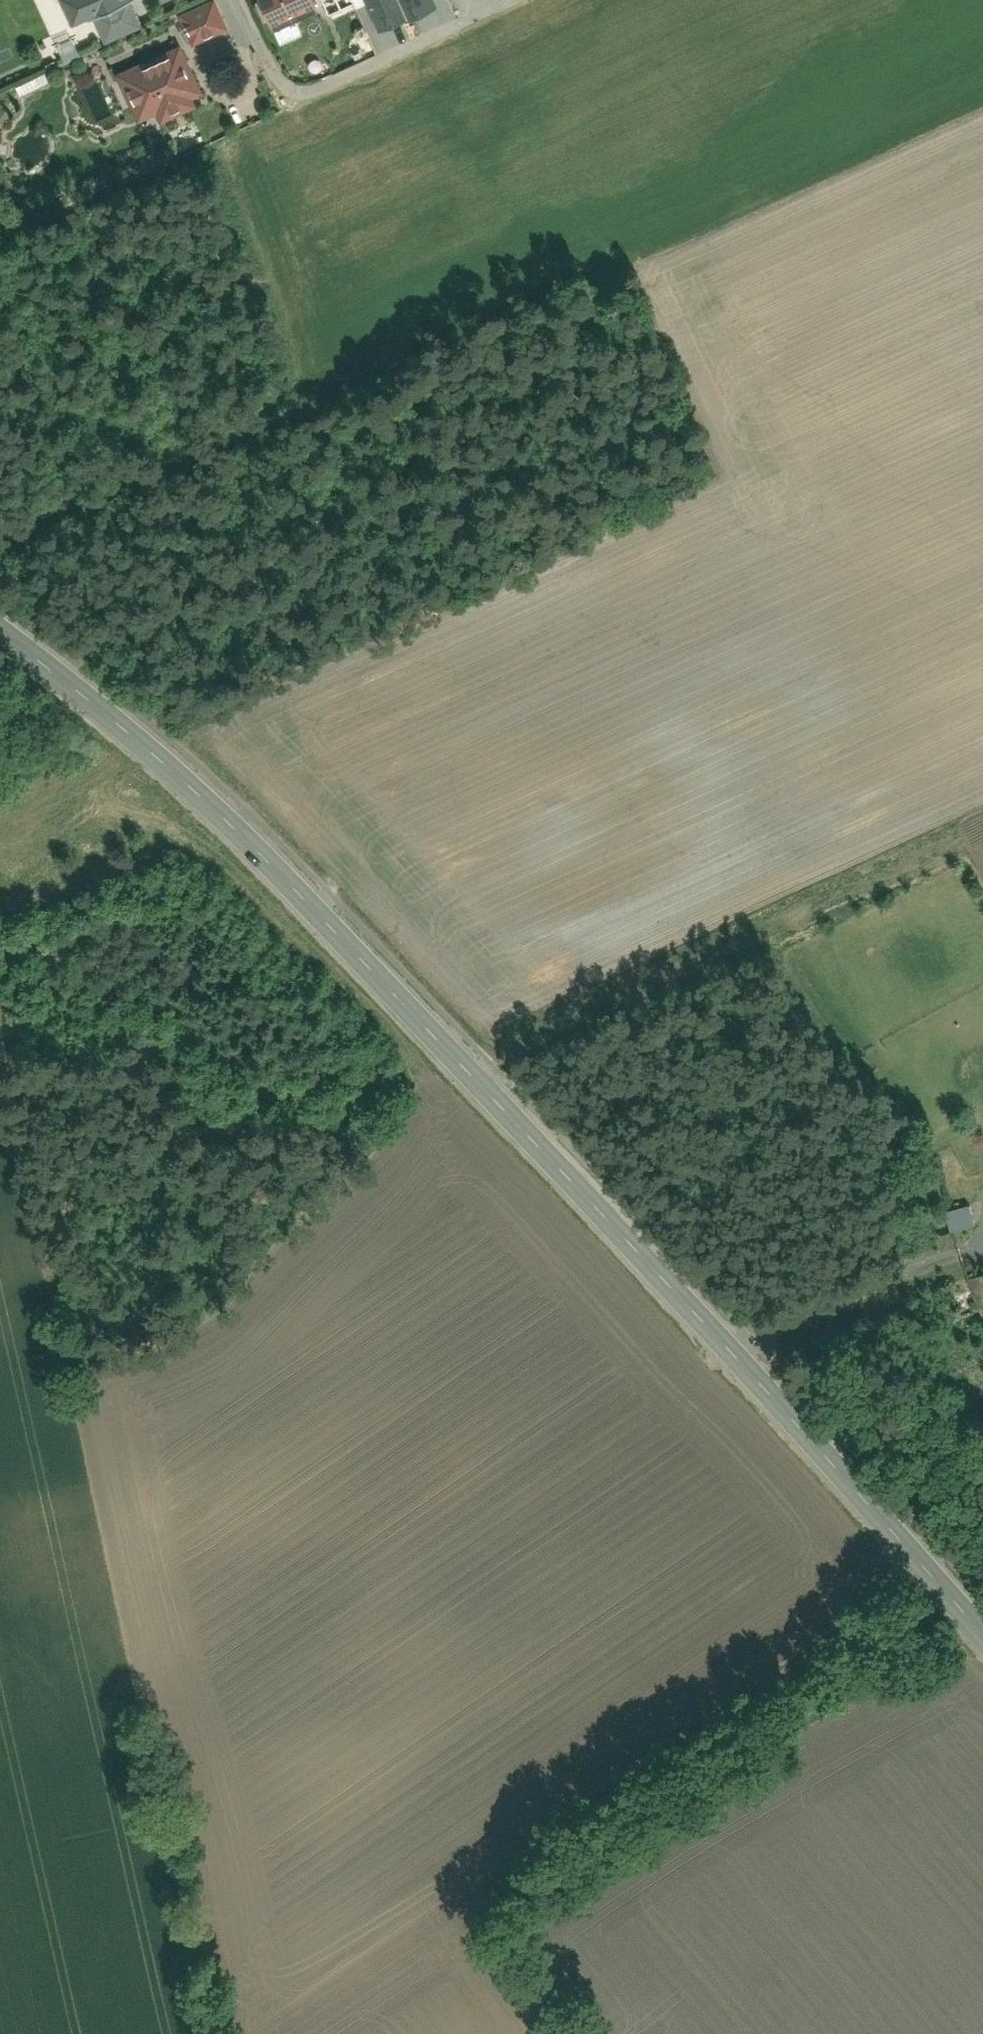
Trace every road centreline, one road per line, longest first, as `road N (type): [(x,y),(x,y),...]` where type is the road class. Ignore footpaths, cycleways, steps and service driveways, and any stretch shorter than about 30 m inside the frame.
road 1 (tertiary): [(0,628),(133,734),(253,844),(729,1348),(982,1632)]

